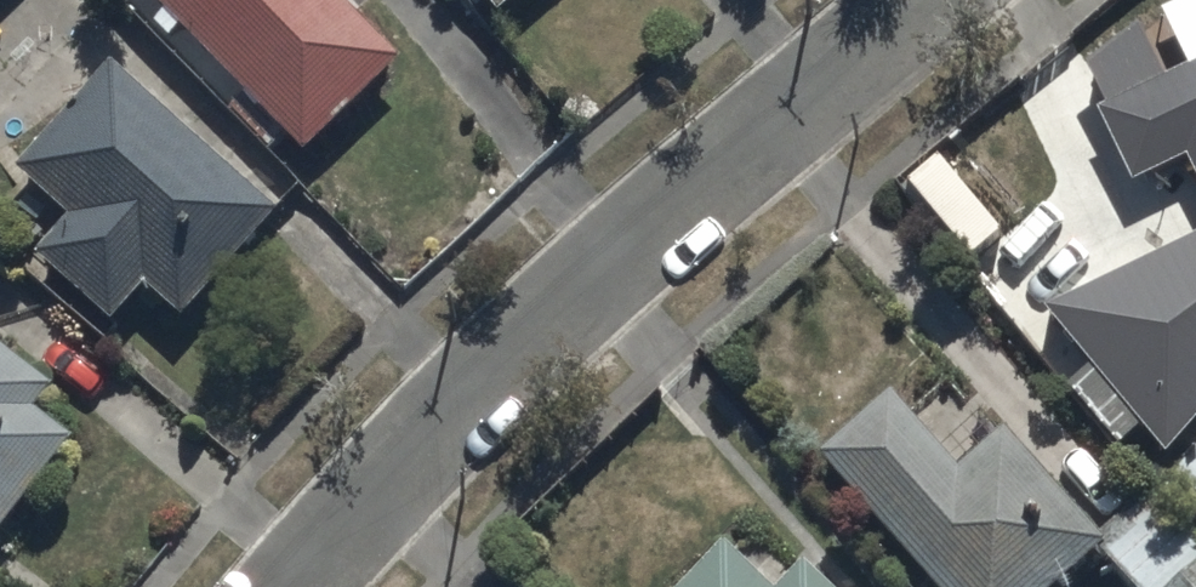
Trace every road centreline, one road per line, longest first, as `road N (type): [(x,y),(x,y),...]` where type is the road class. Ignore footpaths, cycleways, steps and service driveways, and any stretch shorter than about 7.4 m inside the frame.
road 1 (residential): [(295,586),(486,377),(922,0)]

